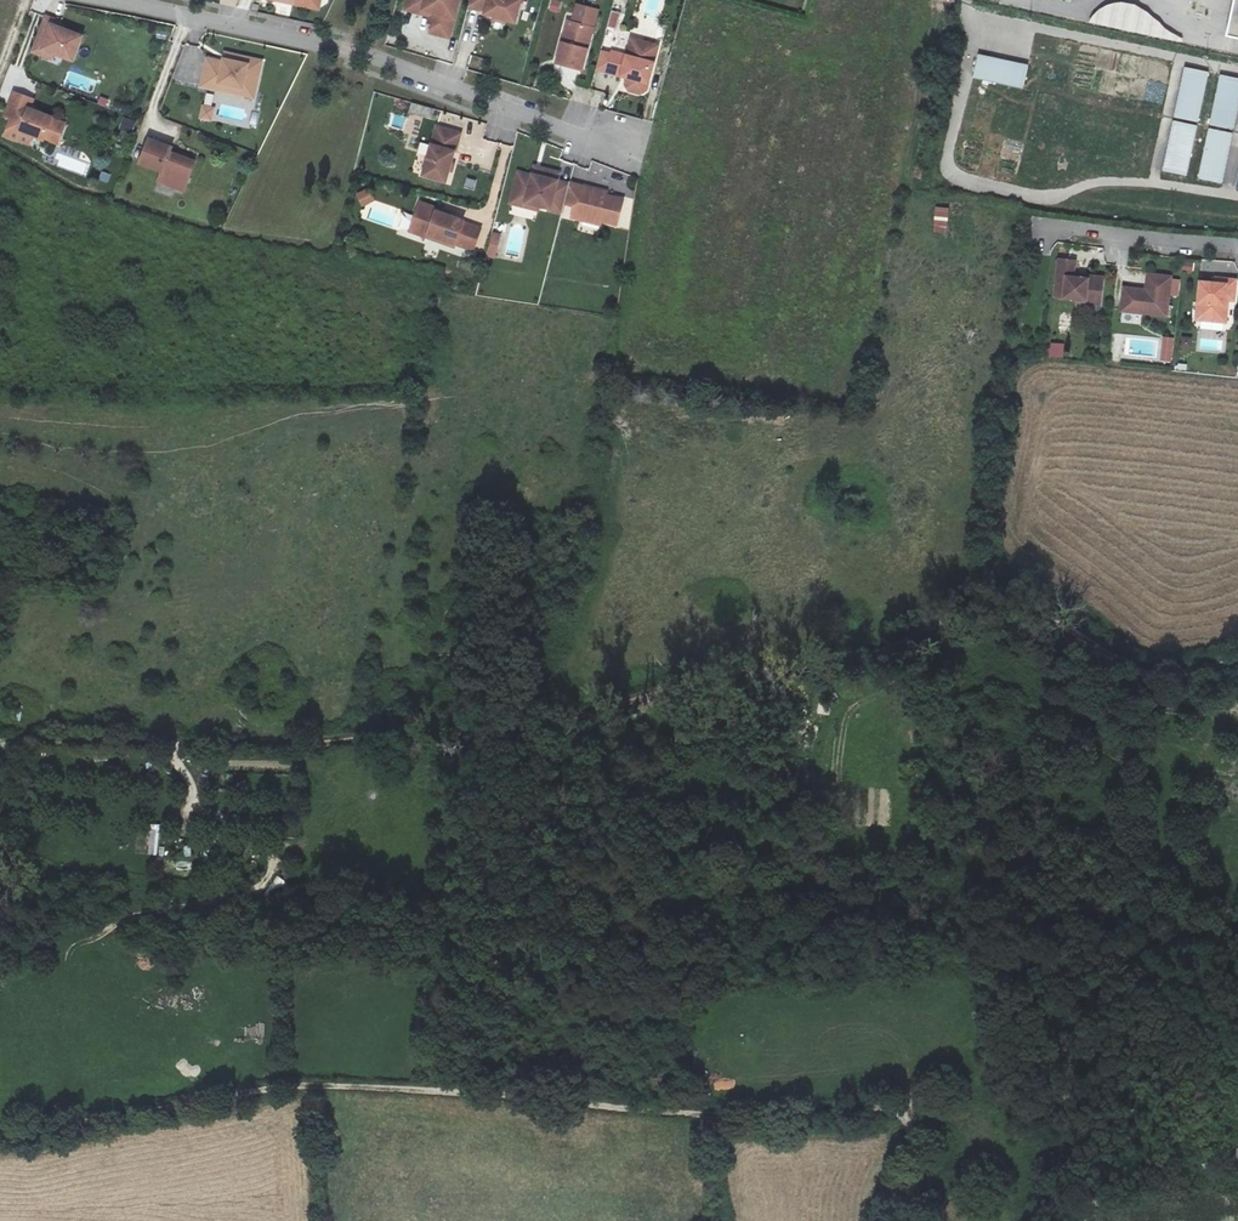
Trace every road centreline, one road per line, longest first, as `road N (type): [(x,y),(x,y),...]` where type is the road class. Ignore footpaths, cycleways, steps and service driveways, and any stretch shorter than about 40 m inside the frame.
road 1 (track): [(1237,661),(1161,678),(1052,621),(980,607),(810,679),(633,703),(473,738),(176,747),(8,739),(3,764)]
road 2 (track): [(909,1220),(911,1125),(880,1103),(765,1118),(296,1086),(0,1135)]
road 3 (residential): [(627,151),(315,48),(115,0)]
road 4 (unclassified): [(1237,939),(1161,948),(1099,994),(1058,1129),(1048,1220)]
road 5 (residential): [(1237,247),(1039,229)]

